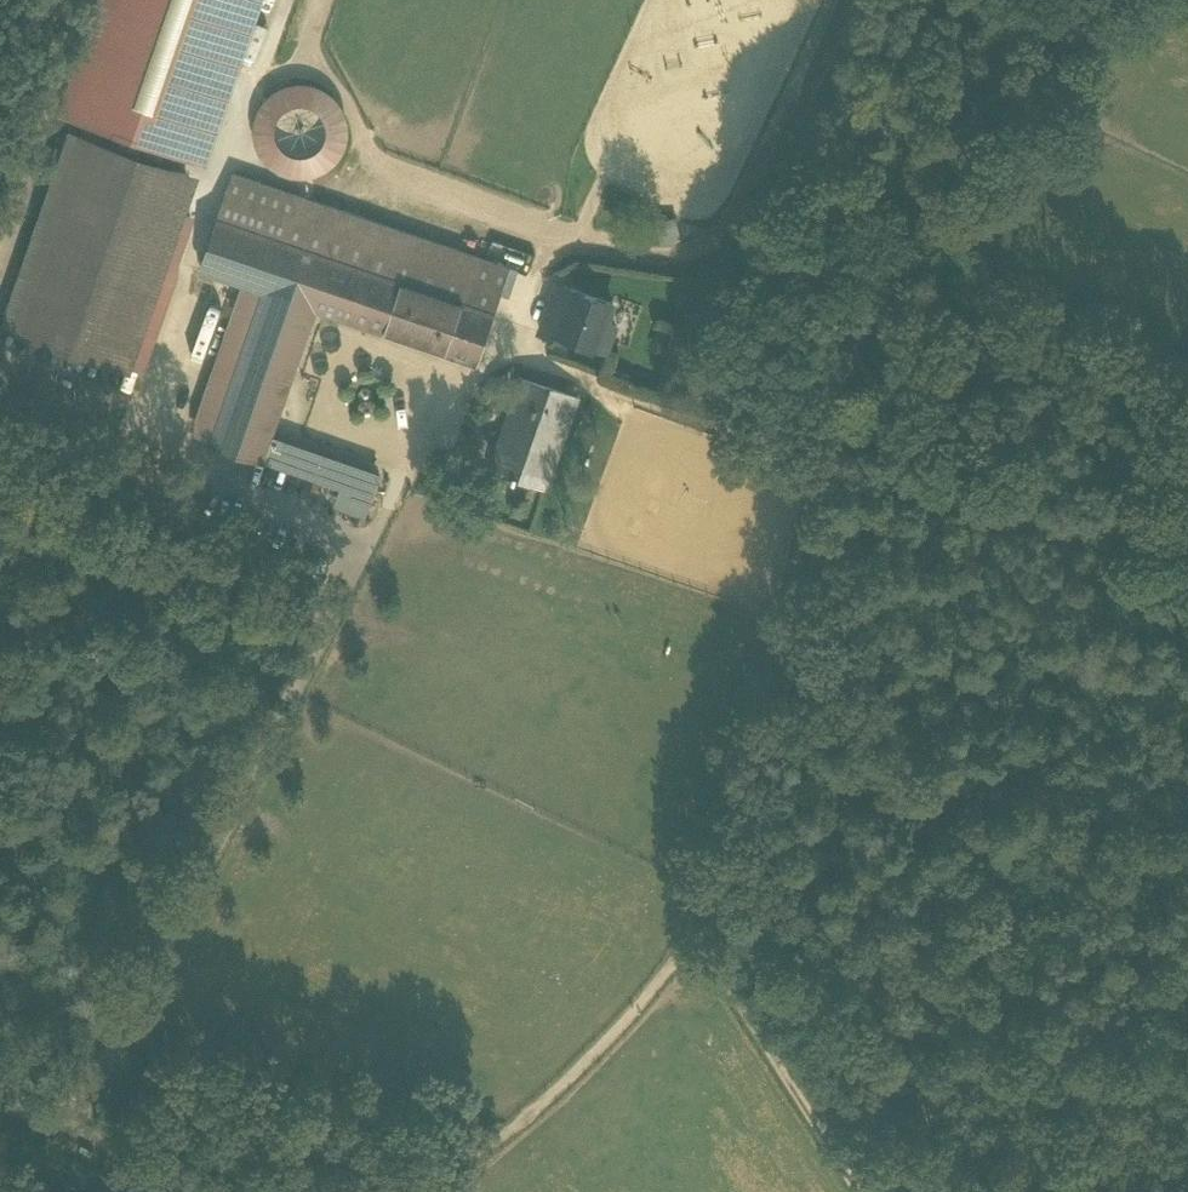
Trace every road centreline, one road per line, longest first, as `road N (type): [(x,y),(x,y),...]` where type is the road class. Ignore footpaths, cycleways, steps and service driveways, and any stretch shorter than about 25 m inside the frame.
road 1 (track): [(1000,224),(938,237),(884,293),(830,397),(784,653),(726,783),(692,928)]
road 2 (unclassified): [(60,1106),(99,1078),(365,553)]
road 3 (track): [(692,928),(844,801),(926,778),(1187,833)]
road 4 (track): [(692,928),(643,1002),(510,1128),(415,1191)]
road 5 (track): [(817,465),(525,359),(523,310)]
road 6 (track): [(868,1191),(692,928)]
road 7 (track): [(183,1191),(66,1126),(60,1106)]

